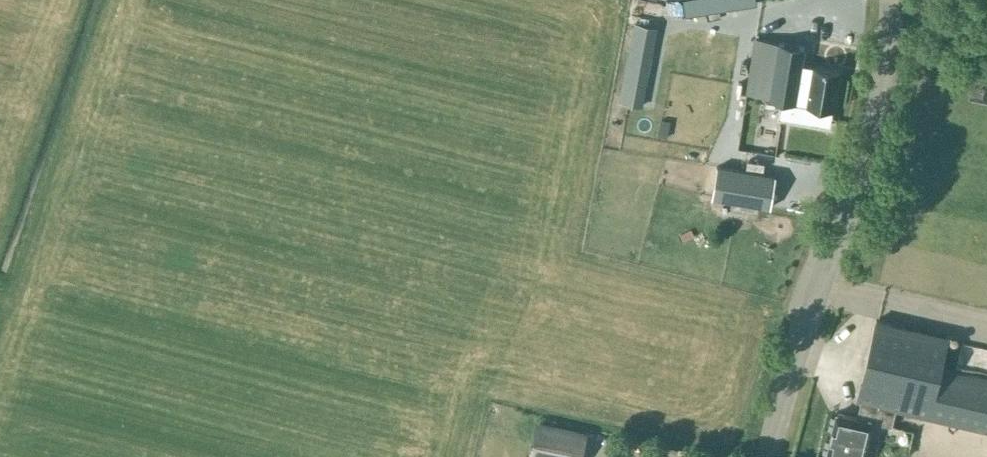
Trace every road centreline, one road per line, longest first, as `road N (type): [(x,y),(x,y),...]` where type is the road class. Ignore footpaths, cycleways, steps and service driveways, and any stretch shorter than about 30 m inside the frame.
road 1 (tertiary): [(767,456),(842,235),(893,43),(895,0)]

